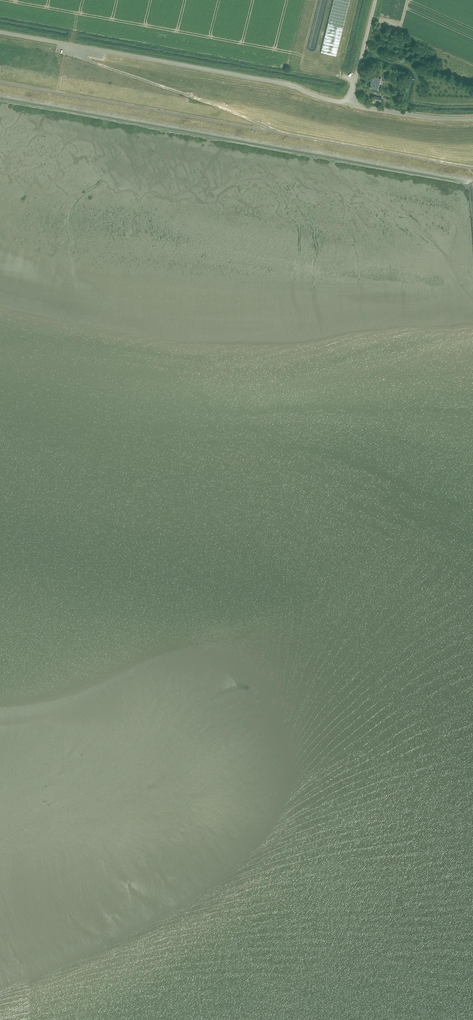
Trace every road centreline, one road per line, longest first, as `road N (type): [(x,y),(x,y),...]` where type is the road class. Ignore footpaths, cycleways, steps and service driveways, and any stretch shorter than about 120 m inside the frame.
road 1 (unclassified): [(349,104),(282,83),(0,32)]
road 2 (unclassified): [(349,104),(472,118)]

